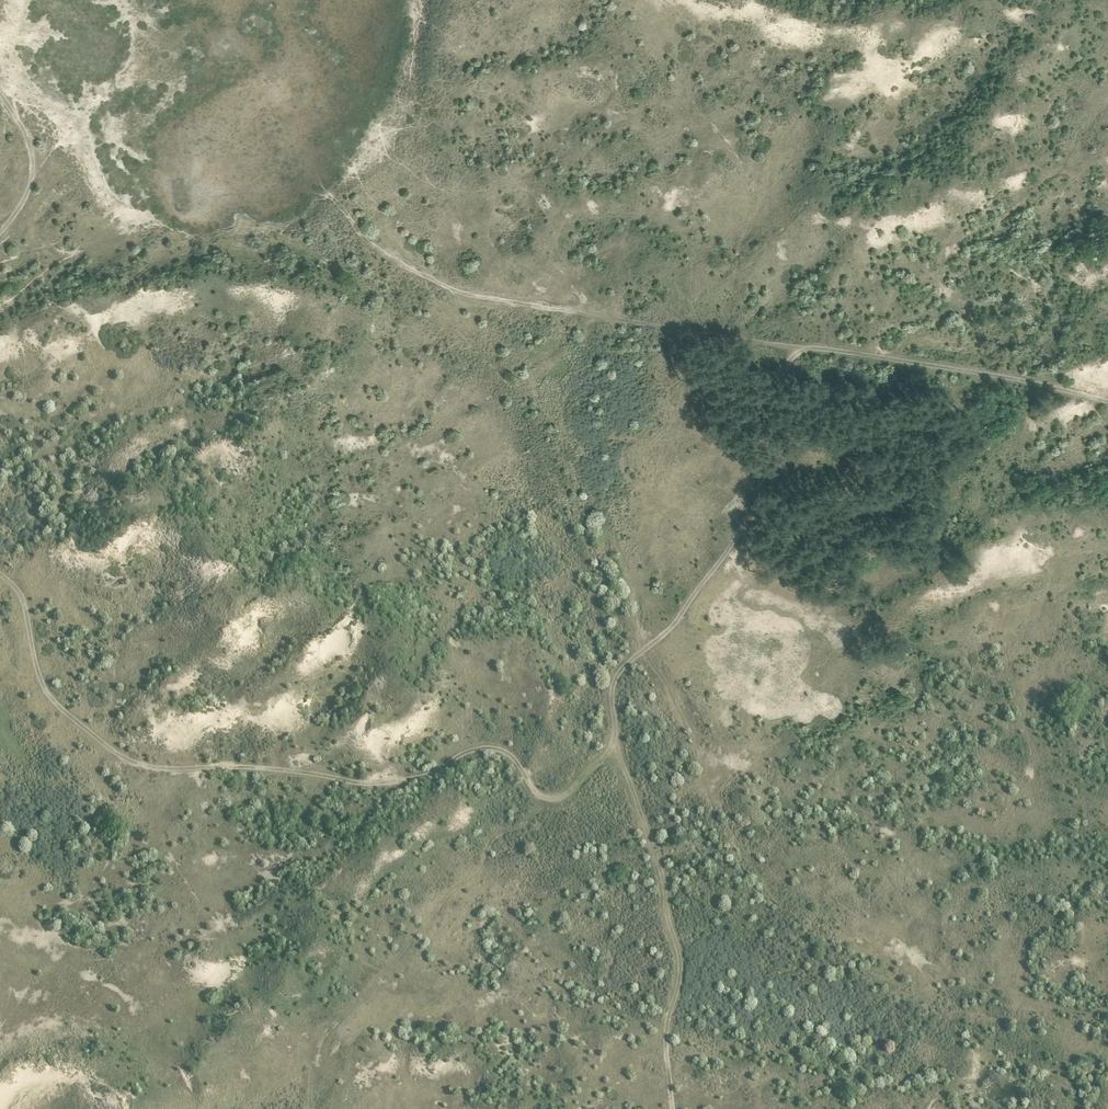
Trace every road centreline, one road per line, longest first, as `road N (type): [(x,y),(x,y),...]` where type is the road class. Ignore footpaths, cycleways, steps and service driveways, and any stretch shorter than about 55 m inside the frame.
road 1 (track): [(197,769),(220,763),(323,779),(412,778),(495,751),(510,754),(543,798),(569,793),(616,743),(613,682),(673,628),(748,530),(790,359),(821,349),(1107,396)]
road 2 (track): [(0,575),(24,608),(43,685),(71,718),(123,754),(197,769),(244,974),(319,1055),(315,1108)]
road 3 (track): [(803,350),(481,297),(399,262),(327,192)]
road 4 (track): [(671,1108),(665,1038),(682,972),(678,940),(665,908),(666,878),(616,743)]
road 5 (track): [(0,94),(37,156),(39,177),(0,236)]

